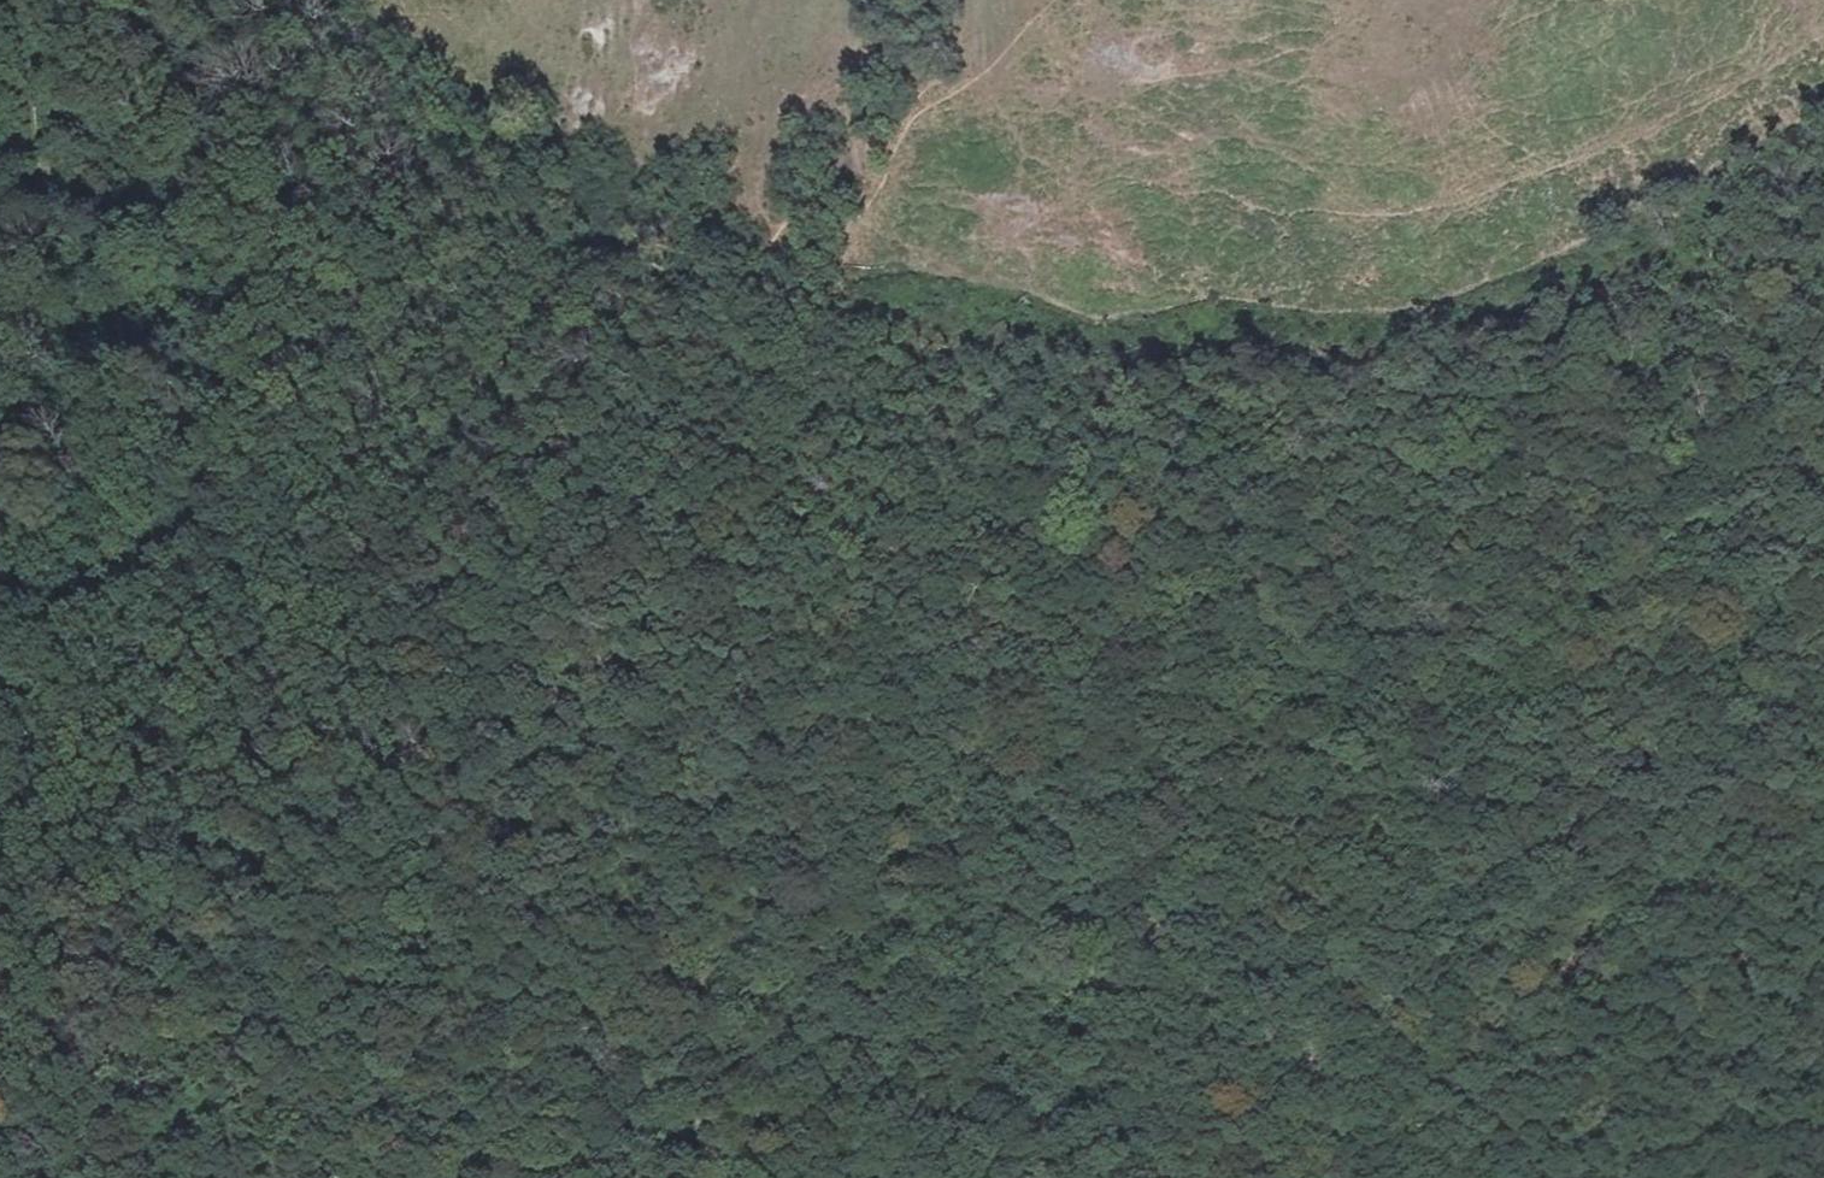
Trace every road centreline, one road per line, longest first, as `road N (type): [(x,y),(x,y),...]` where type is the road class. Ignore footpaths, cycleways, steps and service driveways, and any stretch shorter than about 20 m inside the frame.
road 1 (track): [(21,0),(36,107),(33,232),(22,285),(0,294)]

